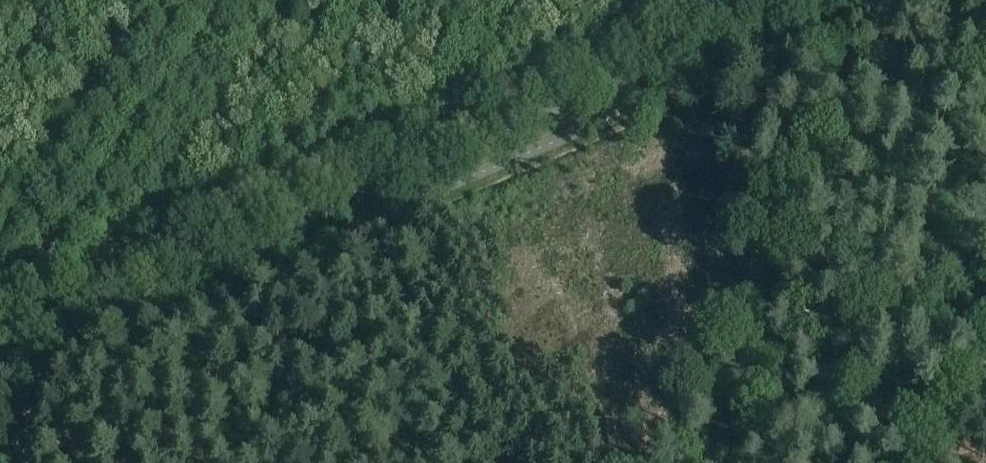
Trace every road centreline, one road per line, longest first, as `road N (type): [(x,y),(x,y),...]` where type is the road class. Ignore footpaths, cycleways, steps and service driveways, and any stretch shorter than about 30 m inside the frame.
road 1 (tertiary): [(0,341),(814,0)]
road 2 (track): [(430,0),(384,40),(344,57),(120,16),(78,17),(0,74)]
road 3 (track): [(15,334),(34,285),(134,136),(245,0)]
road 4 (track): [(15,334),(24,462)]

